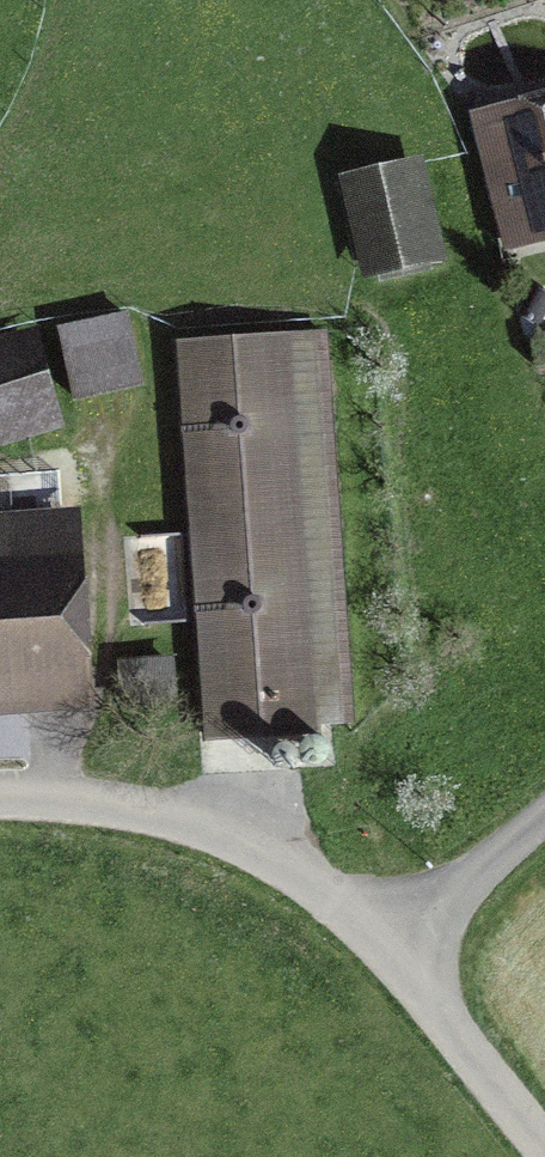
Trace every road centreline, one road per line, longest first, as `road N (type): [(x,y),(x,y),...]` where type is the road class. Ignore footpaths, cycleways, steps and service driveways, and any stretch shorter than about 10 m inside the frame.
road 1 (residential): [(389,952),(299,873),(251,846),(89,803),(0,797)]
road 2 (residential): [(544,1145),(389,952)]
road 3 (residential): [(389,952),(544,813)]

